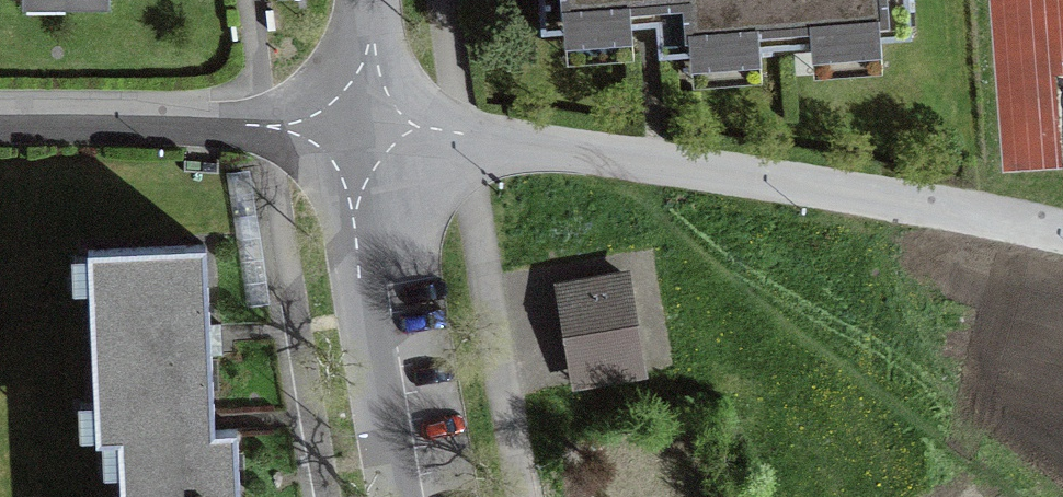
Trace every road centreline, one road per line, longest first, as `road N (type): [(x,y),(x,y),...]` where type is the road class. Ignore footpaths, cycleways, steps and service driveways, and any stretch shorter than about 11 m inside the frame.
road 1 (residential): [(365,132),(473,139),(697,175),(1062,243)]
road 2 (track): [(697,175),(1002,476),(1014,496)]
road 3 (residential): [(365,132),(355,223),(364,325),(398,496)]
road 4 (residential): [(0,125),(365,132)]
road 5 (residential): [(367,0),(365,132)]

